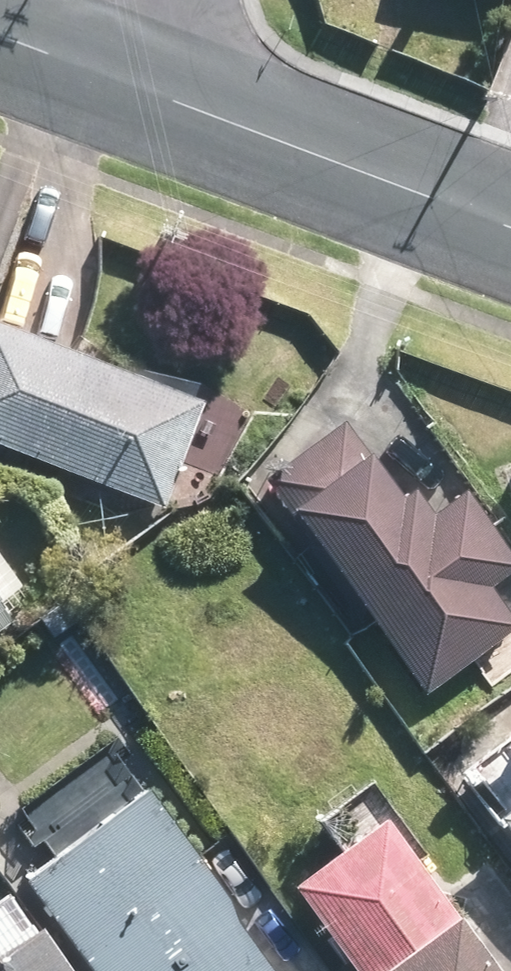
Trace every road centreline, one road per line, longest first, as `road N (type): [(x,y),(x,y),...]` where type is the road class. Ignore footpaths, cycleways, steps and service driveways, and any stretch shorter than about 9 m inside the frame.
road 1 (residential): [(140,88),(510,224)]
road 2 (residential): [(0,35),(140,88)]

